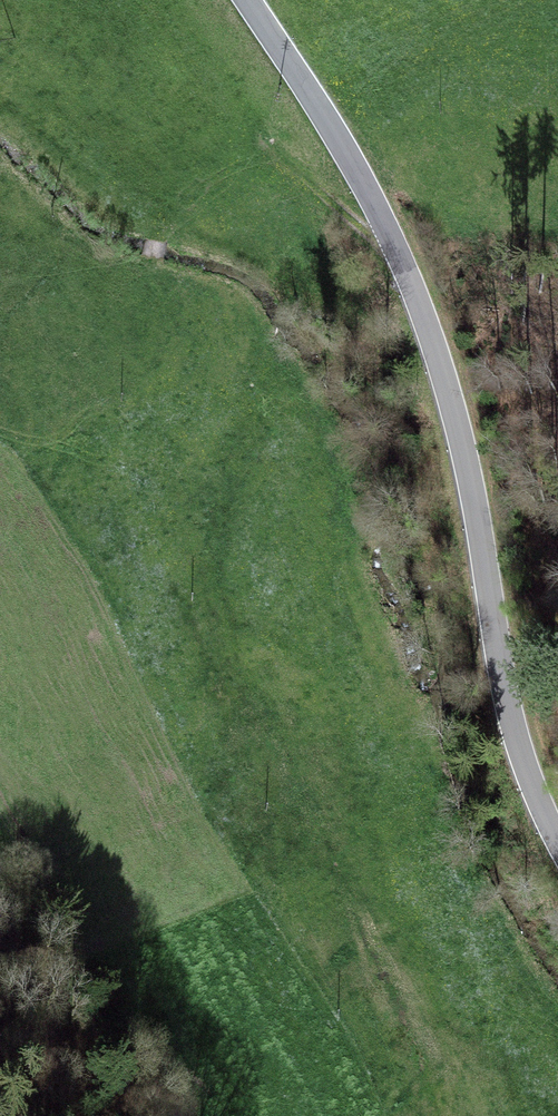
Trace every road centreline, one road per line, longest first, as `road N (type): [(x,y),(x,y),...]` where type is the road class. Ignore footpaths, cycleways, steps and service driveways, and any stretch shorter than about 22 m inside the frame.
road 1 (tertiary): [(557,842),(507,701),(465,457),(419,304),(351,160),(248,0)]
road 2 (track): [(390,667),(310,613),(227,476),(164,341),(152,258)]
road 3 (track): [(396,248),(300,168),(270,161),(233,170),(196,193),(164,227),(152,258)]

